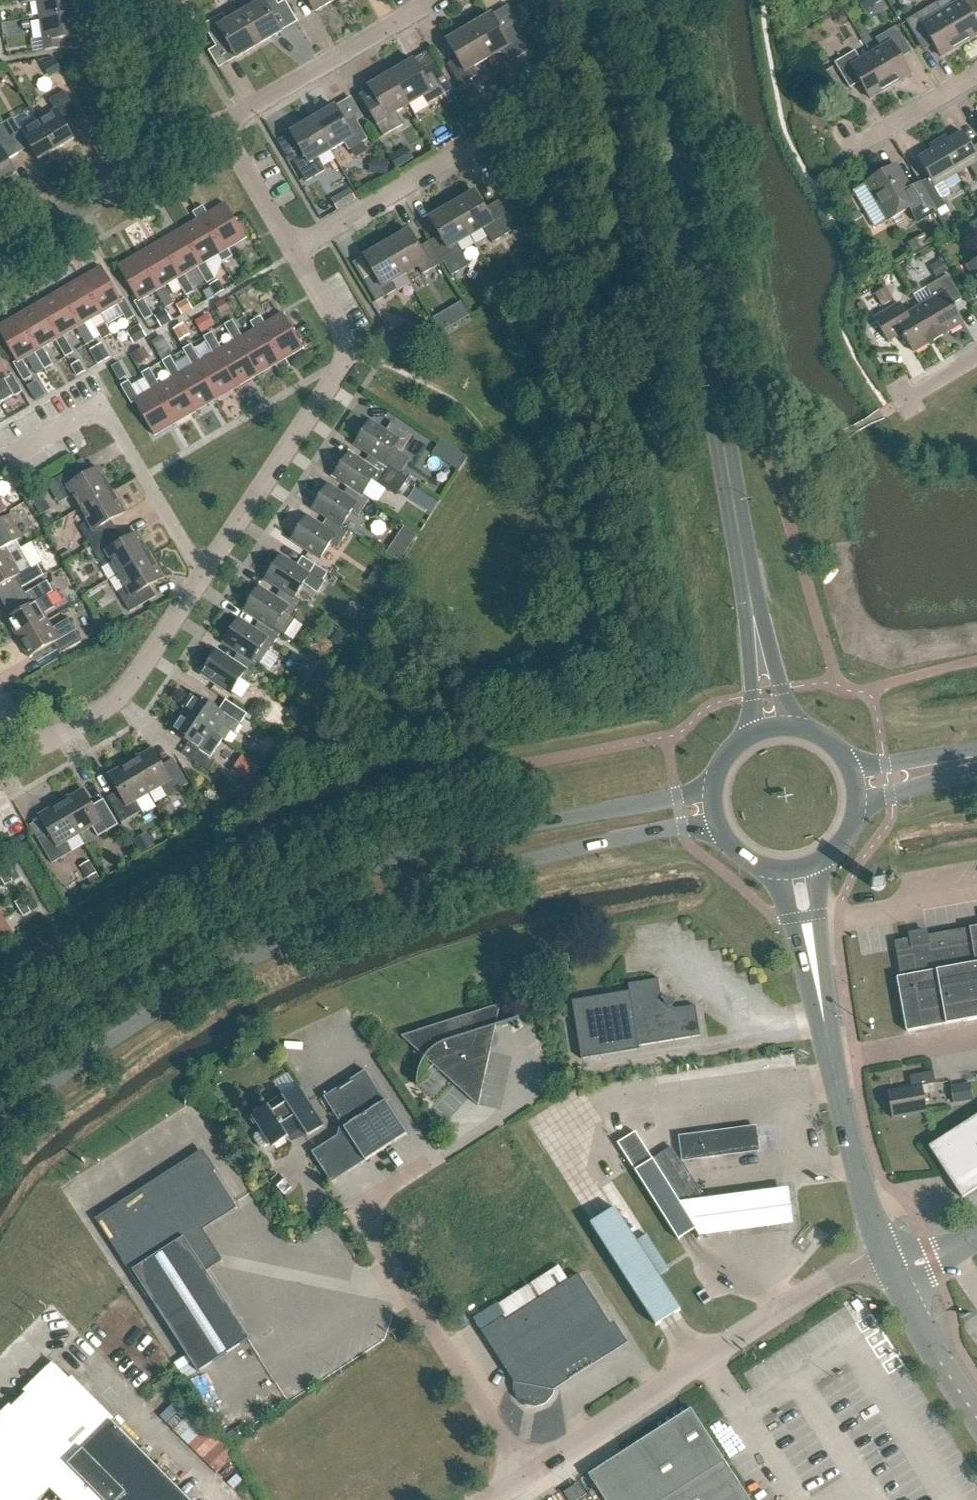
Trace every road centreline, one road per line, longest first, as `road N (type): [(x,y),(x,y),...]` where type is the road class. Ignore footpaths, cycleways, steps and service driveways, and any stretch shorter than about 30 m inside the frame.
road 1 (primary): [(0,1128),(66,1070),(200,985),(373,906),(552,855),(681,830),(717,835)]
road 2 (primary): [(709,788),(443,845),(296,895),(56,1030),(0,1082)]
road 3 (secondary): [(774,723),(641,0)]
road 4 (unclassified): [(524,1476),(364,1229),(361,1212),(384,1175),(511,1101)]
road 5 (unclassified): [(524,1476),(884,1252)]
road 6 (unclassified): [(884,1252),(846,1132),(799,874)]
road 7 (residential): [(202,583),(351,348),(297,254)]
road 8 (residential): [(202,583),(105,406),(22,454)]
road 9 (residential): [(297,254),(544,108)]
road 10 (residential): [(9,721),(33,740),(53,740),(113,714),(202,583)]
road 11 (residential): [(449,0),(228,135)]
road 12 (residential): [(0,259),(115,193),(143,134)]
road 13 (unclassified): [(976,1416),(895,1279)]
road 14 (residential): [(852,157),(976,82)]
road 15 (residential): [(297,254),(228,135)]
road 16 (residential): [(143,134),(145,81),(132,0)]
road 17 (primary): [(976,748),(853,764)]
road 18 (primary): [(861,807),(976,770)]

